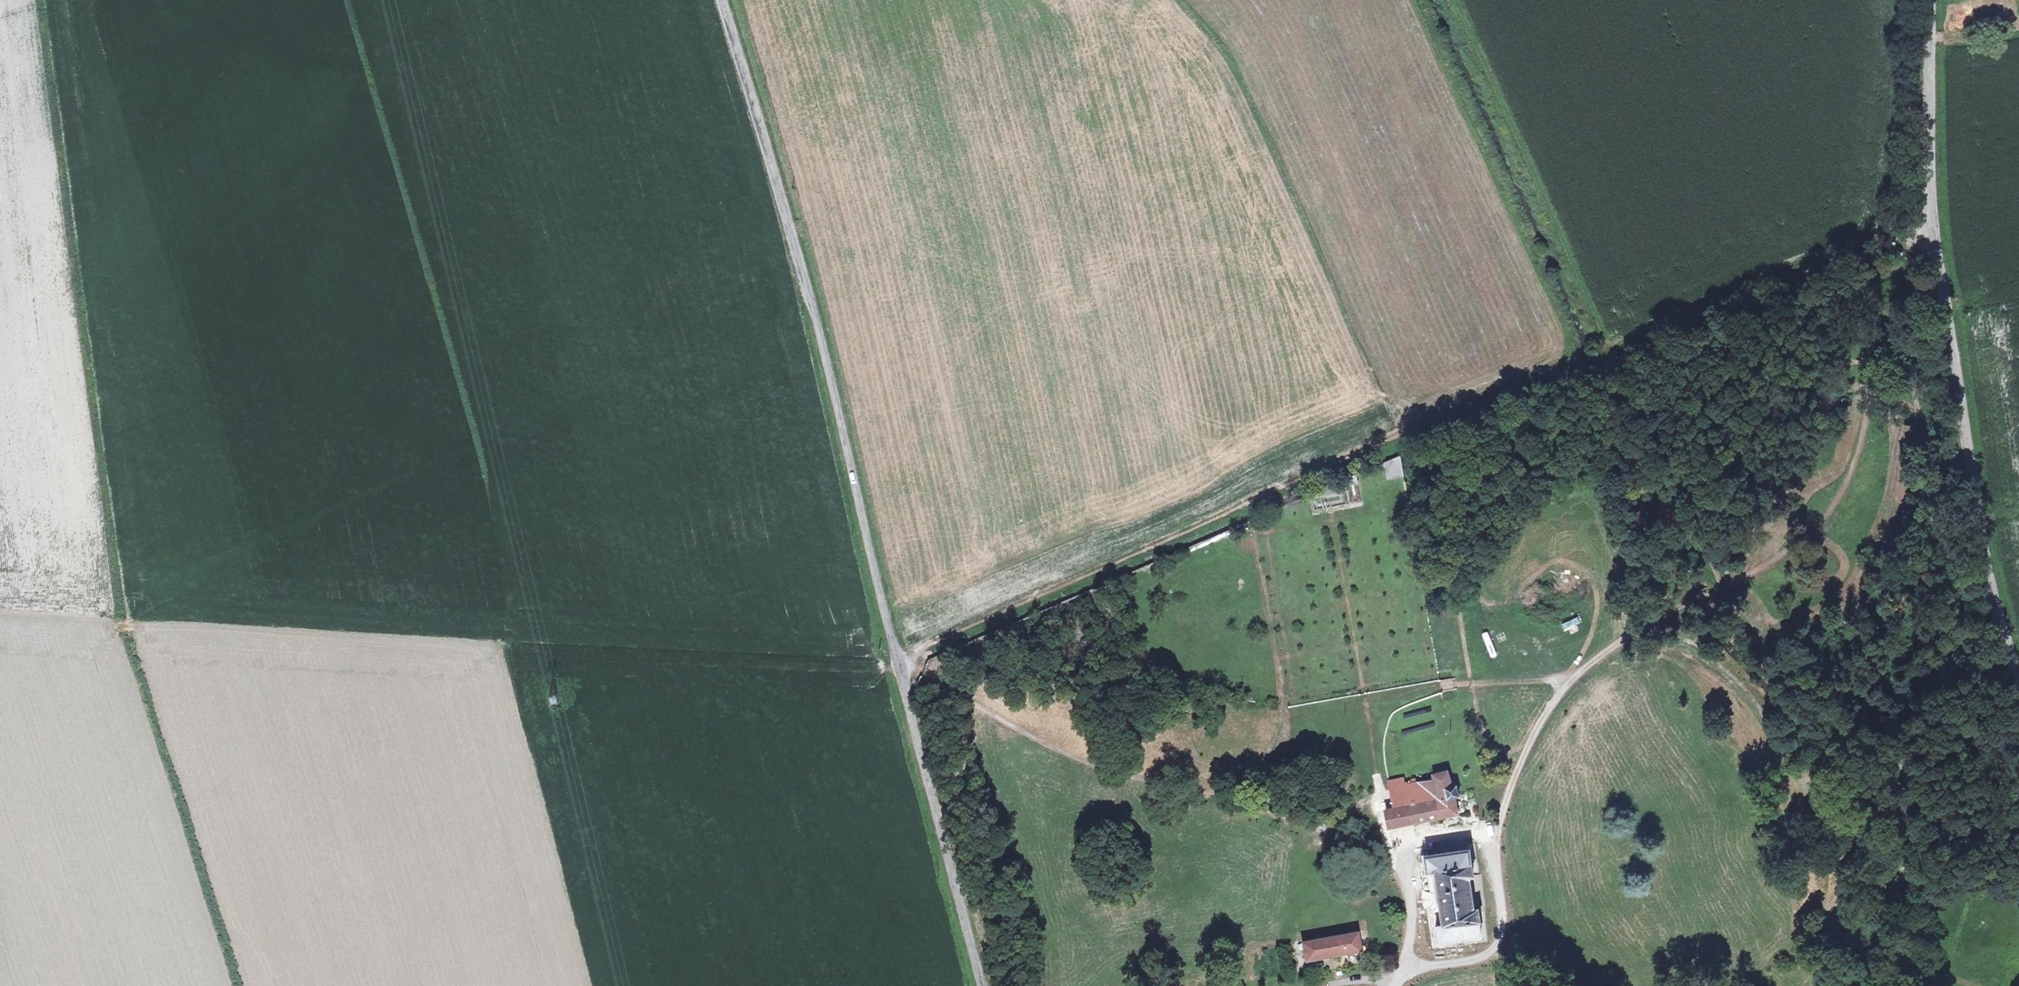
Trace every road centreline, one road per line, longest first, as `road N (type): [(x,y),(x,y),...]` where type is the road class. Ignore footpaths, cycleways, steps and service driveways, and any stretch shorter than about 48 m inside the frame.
road 1 (track): [(899,662),(1897,226),(1933,218)]
road 2 (unclassified): [(982,985),(811,302),(723,0)]
road 3 (unclassified): [(2018,678),(1987,569),(1933,218),(1929,0)]

